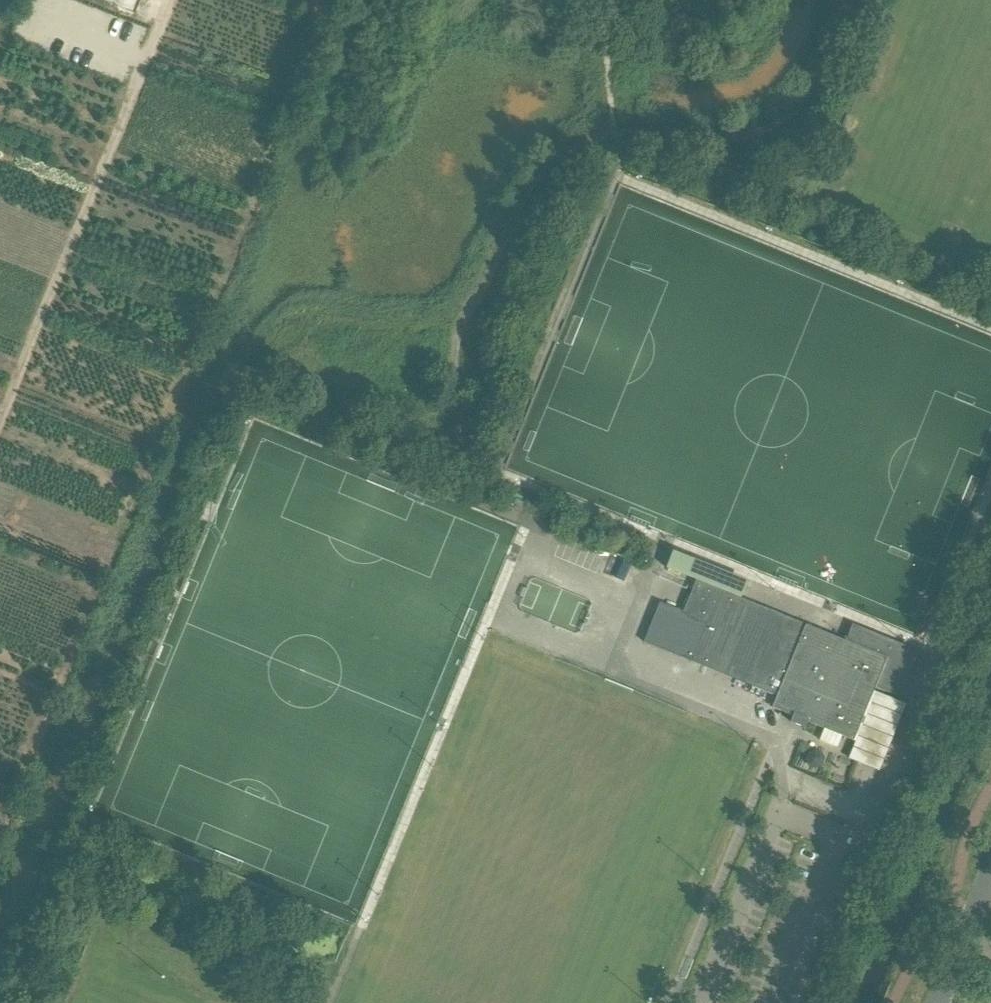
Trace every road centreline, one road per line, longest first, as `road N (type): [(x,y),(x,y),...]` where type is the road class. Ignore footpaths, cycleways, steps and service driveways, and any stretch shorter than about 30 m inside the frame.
road 1 (residential): [(936,1002),(990,869)]

